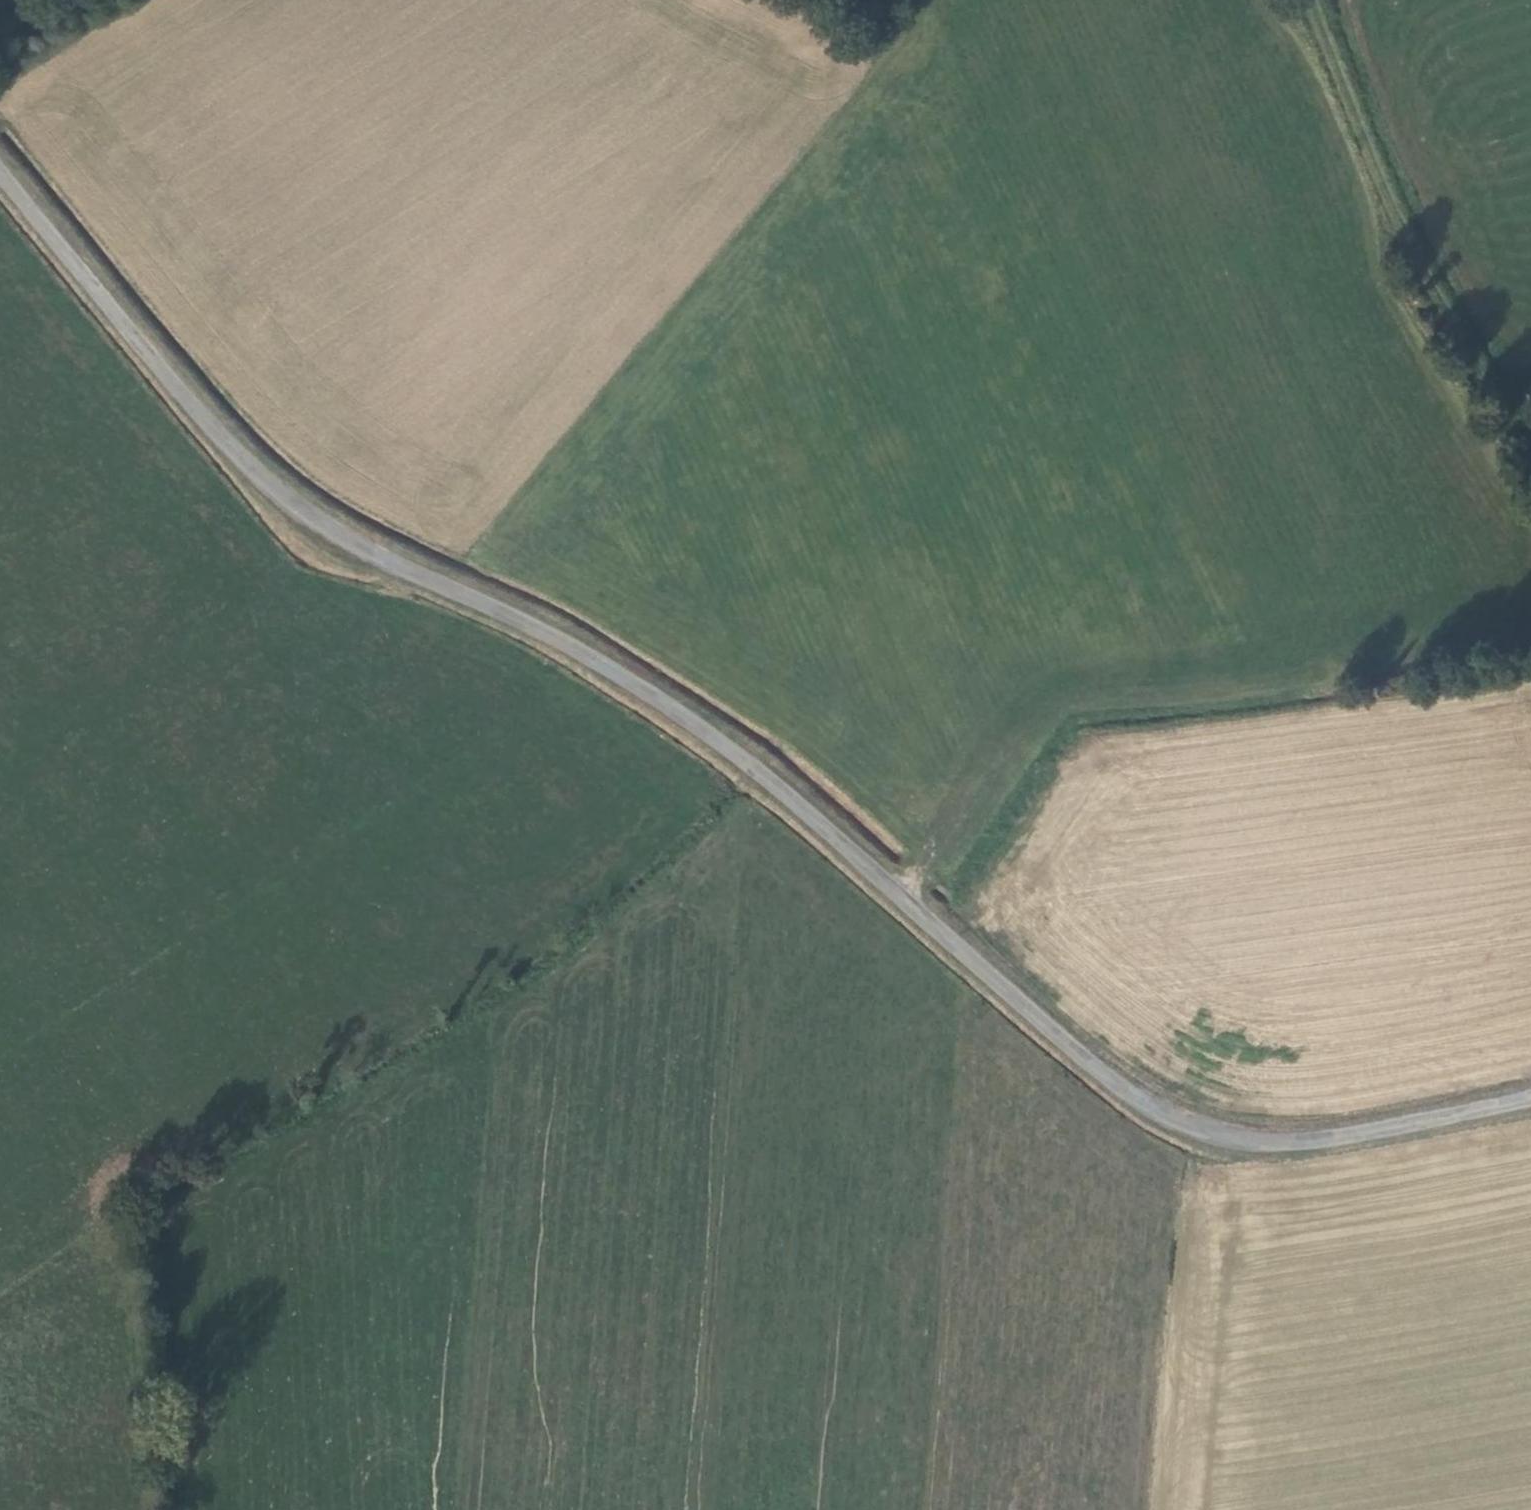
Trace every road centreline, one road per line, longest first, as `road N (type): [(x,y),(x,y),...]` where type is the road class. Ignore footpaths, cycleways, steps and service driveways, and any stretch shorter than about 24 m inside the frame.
road 1 (unclassified): [(1530,1096),(1299,1143),(1230,1136),(1150,1107),(1079,1056),(748,761),(619,671),(342,534),(278,490),(203,413),(0,167)]
road 2 (track): [(1530,440),(1424,287),(1316,0)]

